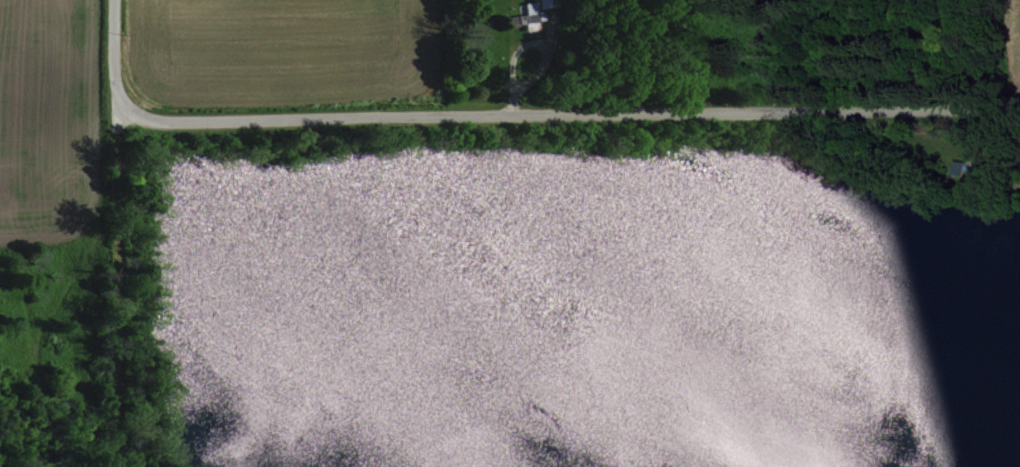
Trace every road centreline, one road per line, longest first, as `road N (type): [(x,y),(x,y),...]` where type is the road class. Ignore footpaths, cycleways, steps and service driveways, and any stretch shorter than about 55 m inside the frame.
road 1 (residential): [(111,98),(136,118),(175,126),(1019,109)]
road 2 (tertiary): [(127,345),(117,329),(109,0)]

